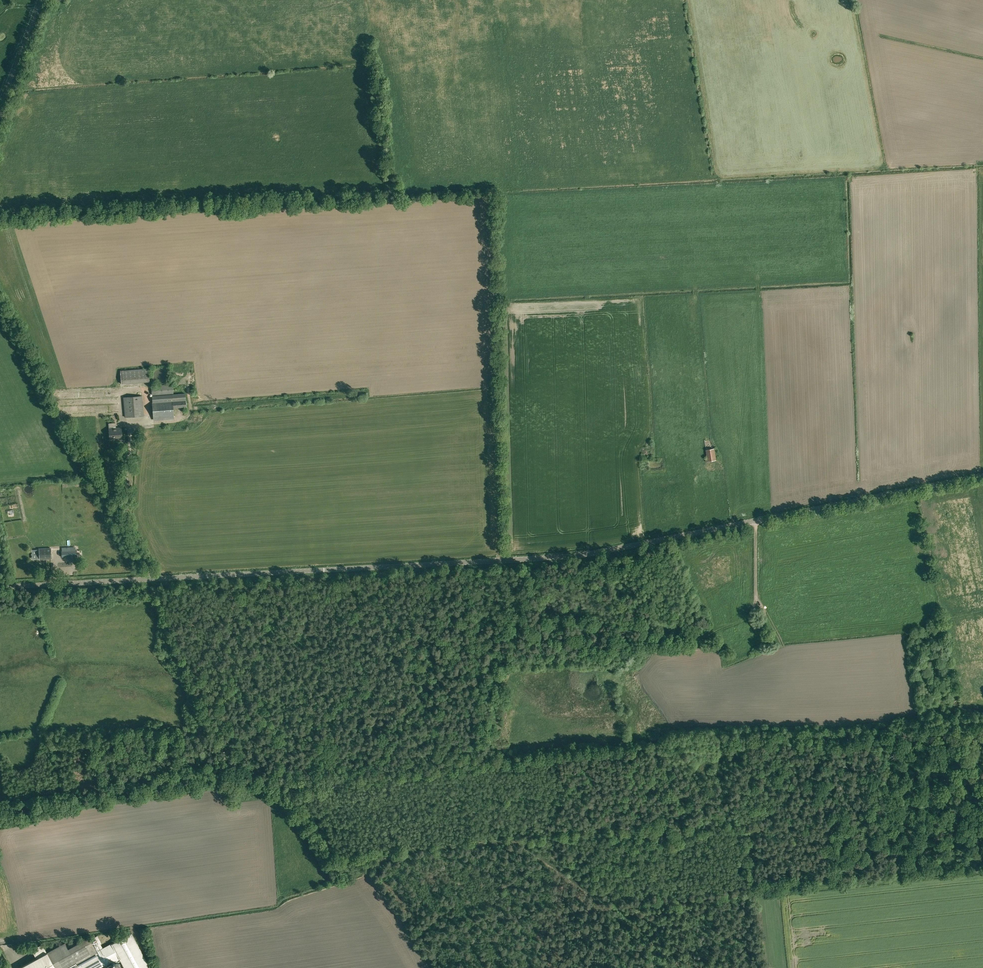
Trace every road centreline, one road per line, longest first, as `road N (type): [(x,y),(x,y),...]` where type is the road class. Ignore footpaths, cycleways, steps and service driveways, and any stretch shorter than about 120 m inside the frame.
road 1 (unclassified): [(0,587),(571,556),(982,476)]

